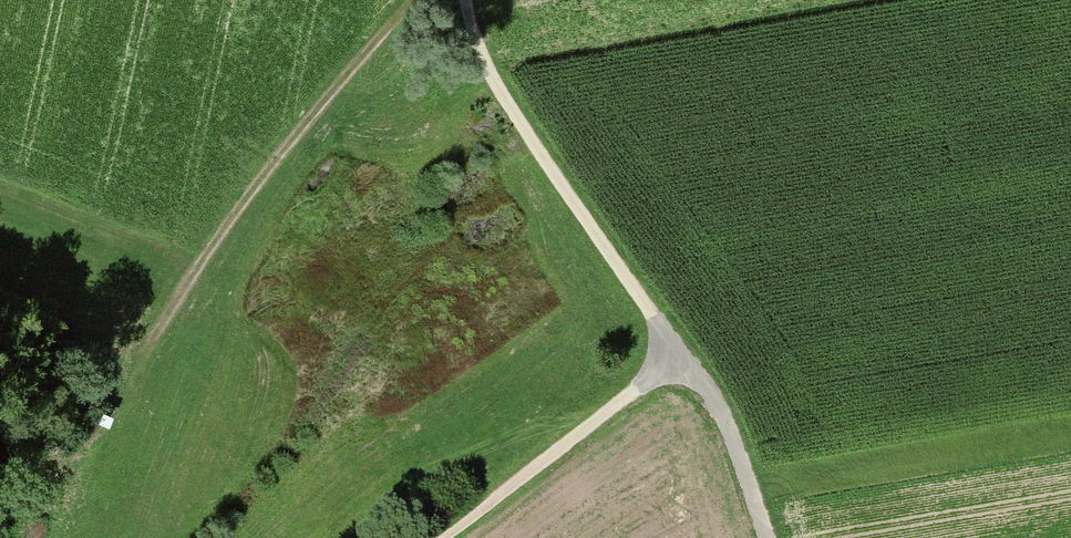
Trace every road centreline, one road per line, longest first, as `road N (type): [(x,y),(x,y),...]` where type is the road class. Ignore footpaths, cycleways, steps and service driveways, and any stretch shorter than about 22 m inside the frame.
road 1 (track): [(763,537),(728,425),(676,365),(481,57),(467,0)]
road 2 (track): [(676,365),(441,537)]

